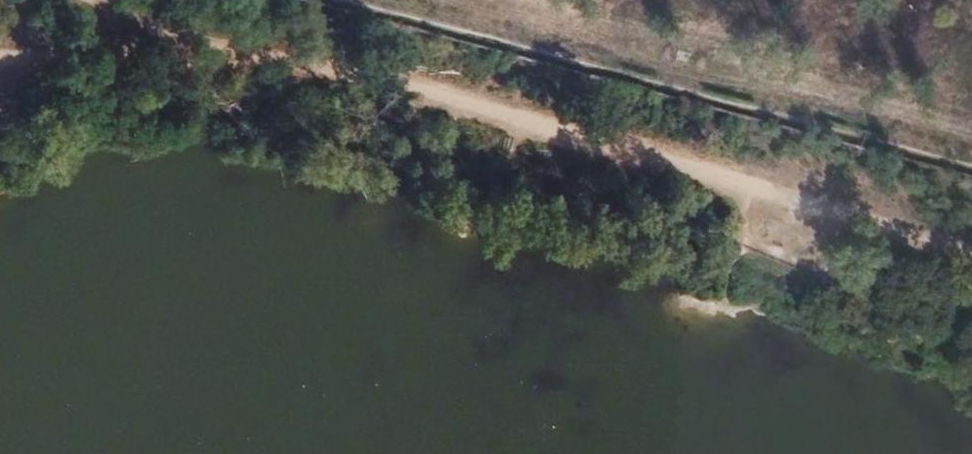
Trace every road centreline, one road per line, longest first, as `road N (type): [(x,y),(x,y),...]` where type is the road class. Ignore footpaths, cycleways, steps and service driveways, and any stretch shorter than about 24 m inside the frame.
road 1 (track): [(269,44),(971,246)]
road 2 (track): [(0,58),(269,44)]
road 3 (track): [(104,0),(269,44)]

